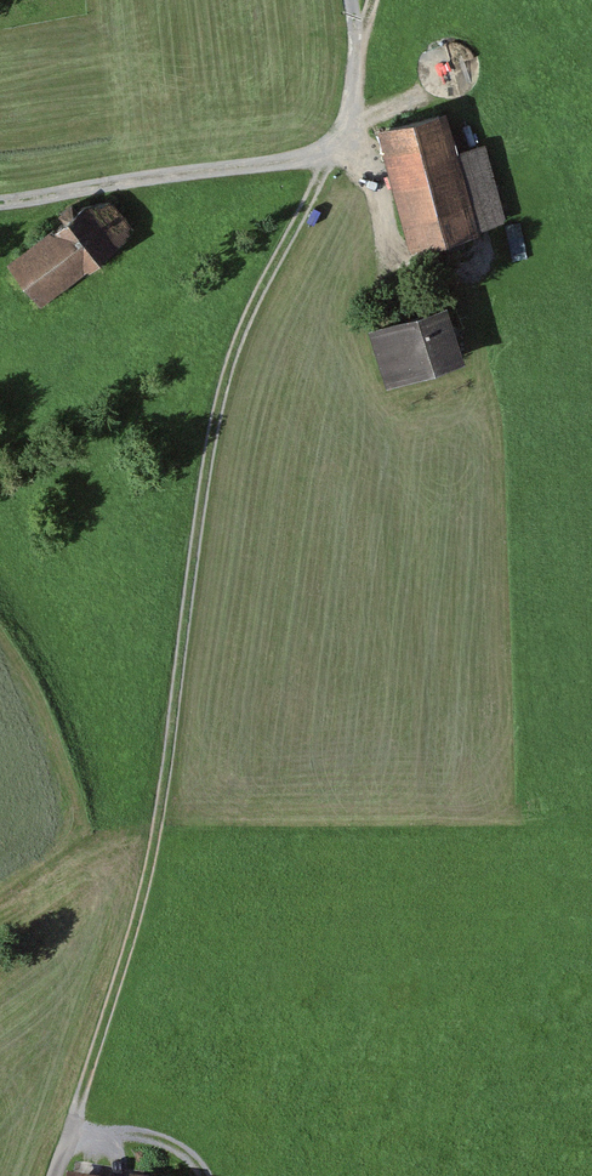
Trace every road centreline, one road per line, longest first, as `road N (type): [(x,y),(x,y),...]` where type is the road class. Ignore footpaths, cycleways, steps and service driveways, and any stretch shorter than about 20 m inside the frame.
road 1 (track): [(55,1175),(144,890),(214,426),(236,342),(331,156),(353,91),(352,0)]
road 2 (track): [(331,156),(0,201)]
road 3 (track): [(70,1131),(172,1144),(204,1175)]

